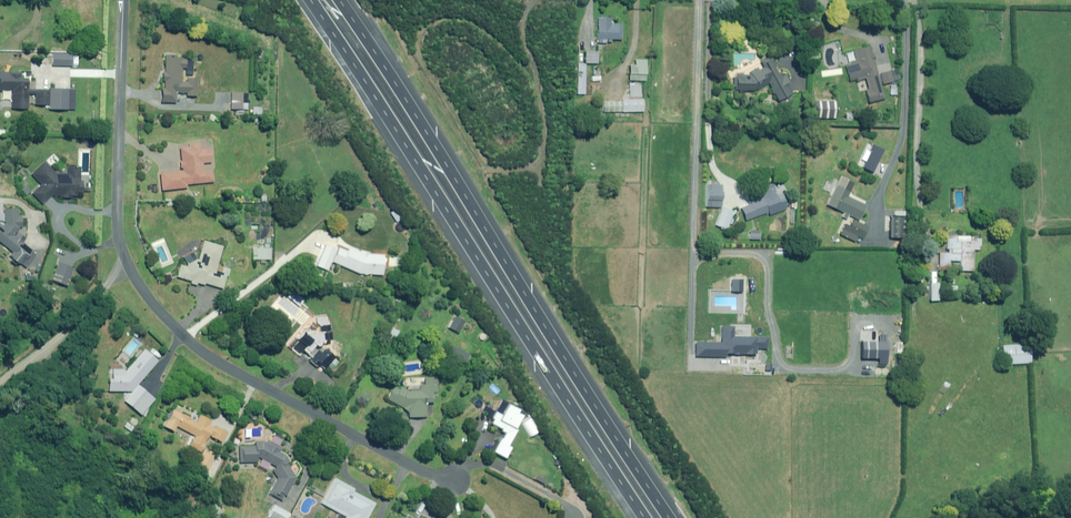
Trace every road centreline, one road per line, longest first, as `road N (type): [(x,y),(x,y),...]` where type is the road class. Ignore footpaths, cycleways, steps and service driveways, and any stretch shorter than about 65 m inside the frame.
road 1 (residential): [(125,0),(121,221),(131,267),(150,298),(231,369),(455,480)]
road 2 (motorway): [(653,517),(319,0)]
road 3 (motorway): [(349,0),(678,517)]
road 4 (track): [(532,0),(523,39),(543,88),(547,125),(543,150),(528,166),(483,163),(419,55),(419,38),(436,21),(480,26),(526,71)]
road 5 (track): [(455,480),(500,466),(574,508),(577,517)]

